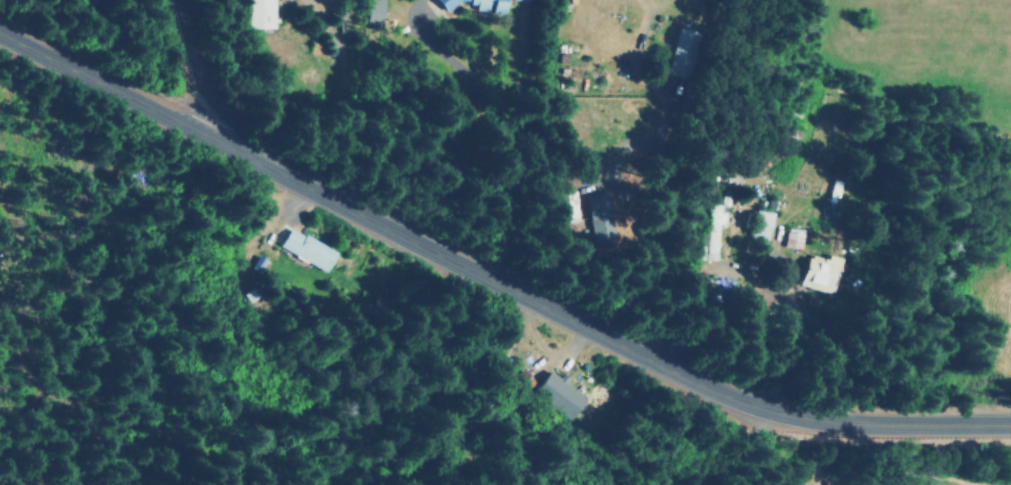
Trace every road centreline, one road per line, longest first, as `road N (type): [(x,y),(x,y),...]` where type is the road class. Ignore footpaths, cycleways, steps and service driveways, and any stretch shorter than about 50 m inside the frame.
road 1 (tertiary): [(0,32),(394,228),(648,366),(818,421),(1010,421)]
road 2 (residential): [(394,228),(468,63)]
road 3 (residential): [(162,0),(185,125)]

